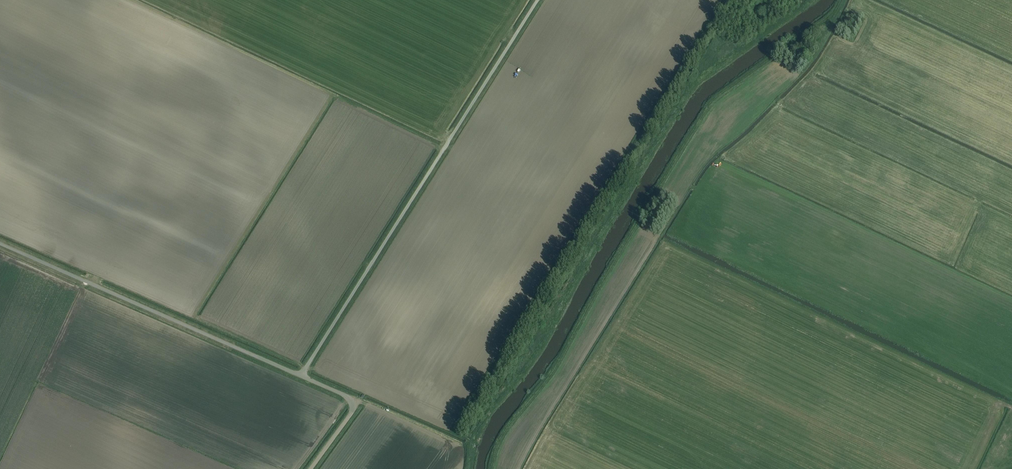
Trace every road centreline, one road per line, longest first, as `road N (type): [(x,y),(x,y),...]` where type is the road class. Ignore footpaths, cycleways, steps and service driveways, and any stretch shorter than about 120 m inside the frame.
road 1 (unclassified): [(300,377),(537,0)]
road 2 (unclassified): [(300,377),(0,244)]
road 3 (unclassified): [(309,468),(353,404),(300,377)]

